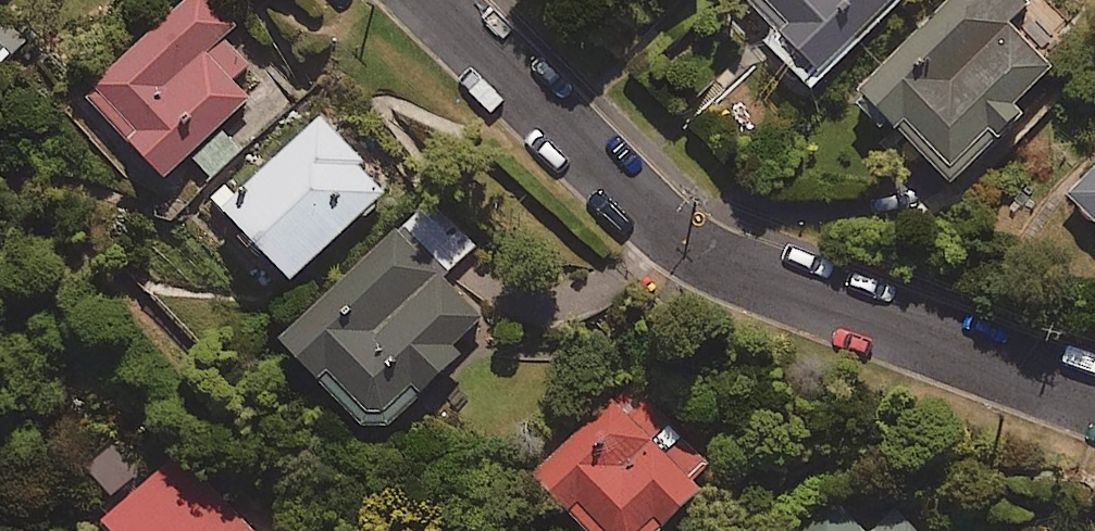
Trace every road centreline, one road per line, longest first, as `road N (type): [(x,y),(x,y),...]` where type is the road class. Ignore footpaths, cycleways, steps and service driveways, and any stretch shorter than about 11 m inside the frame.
road 1 (residential): [(1094,394),(694,253),(433,0)]

